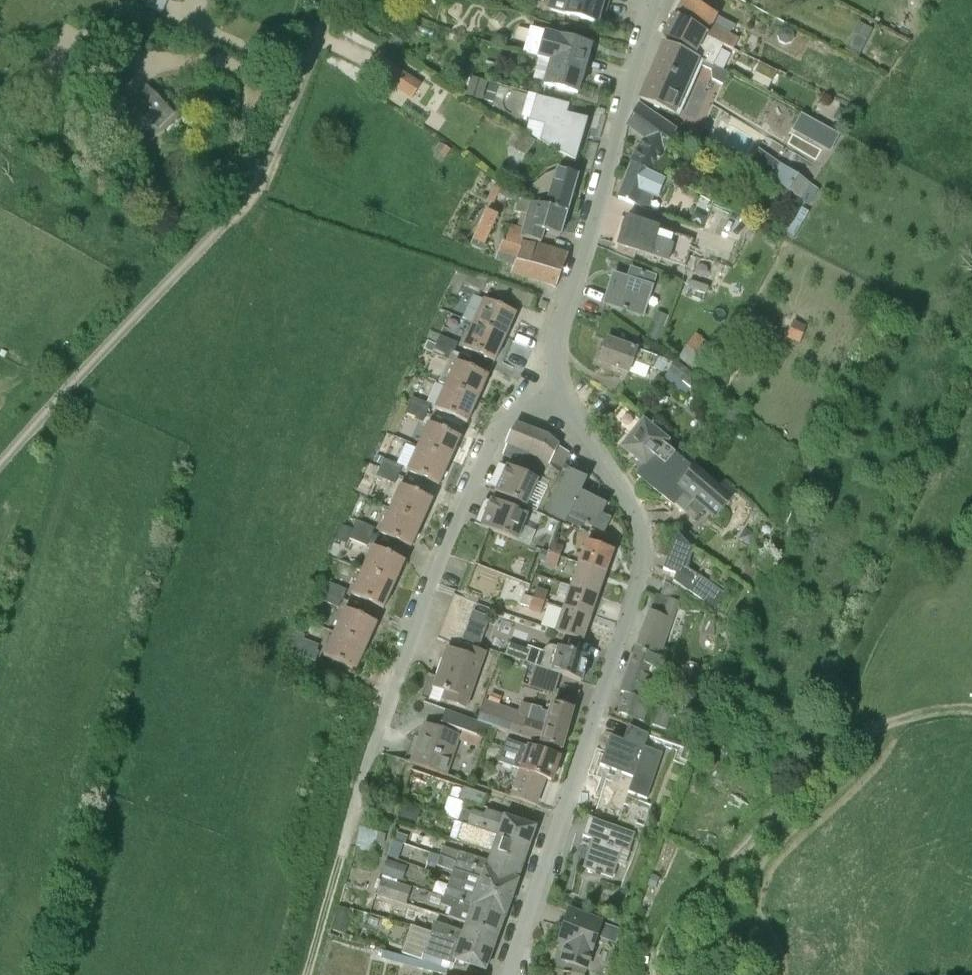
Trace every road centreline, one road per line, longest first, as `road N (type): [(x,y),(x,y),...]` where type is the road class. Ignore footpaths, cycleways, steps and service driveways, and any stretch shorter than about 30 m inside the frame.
road 1 (residential): [(509,974),(641,559),(632,505),(561,396)]
road 2 (unclassified): [(0,463),(257,181),(330,0)]
road 3 (residential): [(341,855),(416,625),(494,438),(517,412),(561,396)]
road 4 (residential): [(561,396),(557,334),(655,0)]
road 5 (track): [(890,724),(857,737),(808,778),(688,907),(659,958)]
road 6 (track): [(763,922),(759,900),(775,861),(854,787),(883,750),(890,724)]
road 7 (track): [(341,855),(307,974)]

